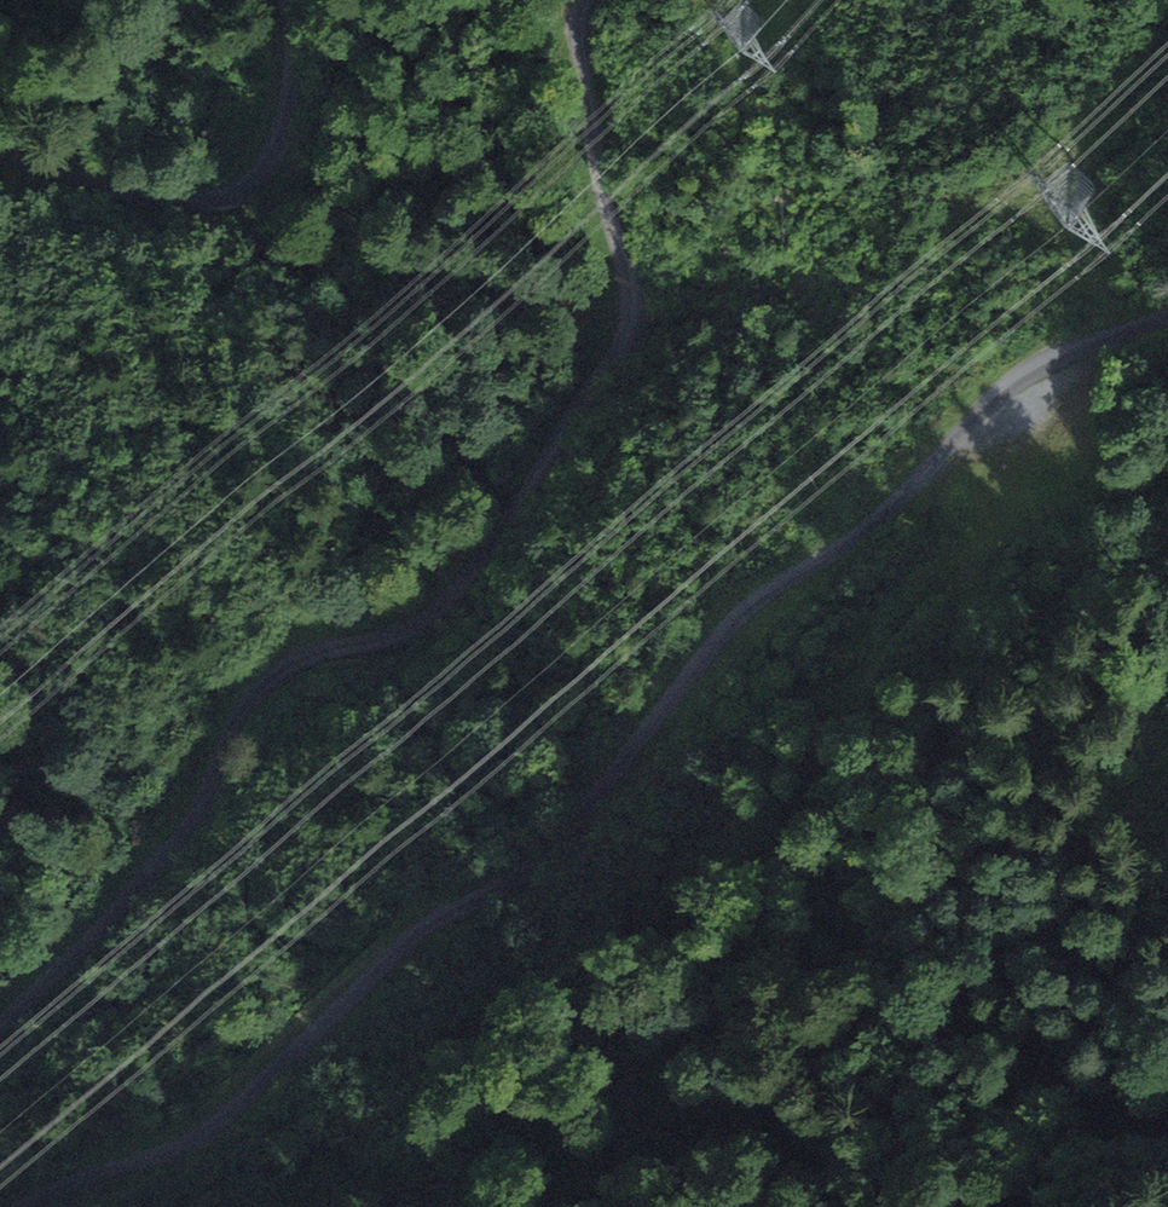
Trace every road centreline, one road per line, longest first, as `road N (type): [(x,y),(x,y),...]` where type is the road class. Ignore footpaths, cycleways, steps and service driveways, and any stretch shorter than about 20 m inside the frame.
road 1 (track): [(1167,316),(1014,376),(984,400),(867,526),(728,627),(554,841),(493,888),(424,919),(377,977),(238,1102),(174,1145),(23,1206)]
road 2 (track): [(0,1036),(105,926),(183,823),(244,694),(291,658),(425,612),(512,524),(635,314),(635,268),(589,35),(590,0)]
road 3 (track): [(542,1206),(743,900),(886,638),(953,549),(989,455),(984,400)]
road 4 (track): [(285,0),(284,98),(257,163),(238,185),(174,197),(0,160)]

